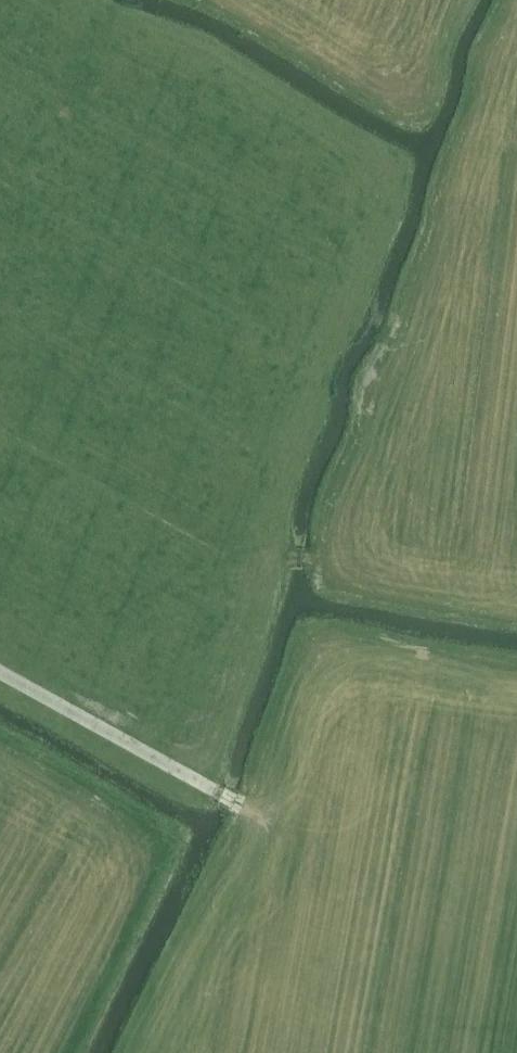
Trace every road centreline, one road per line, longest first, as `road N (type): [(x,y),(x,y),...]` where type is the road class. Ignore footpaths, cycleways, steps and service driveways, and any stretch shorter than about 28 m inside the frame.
road 1 (track): [(0,672),(242,805)]

